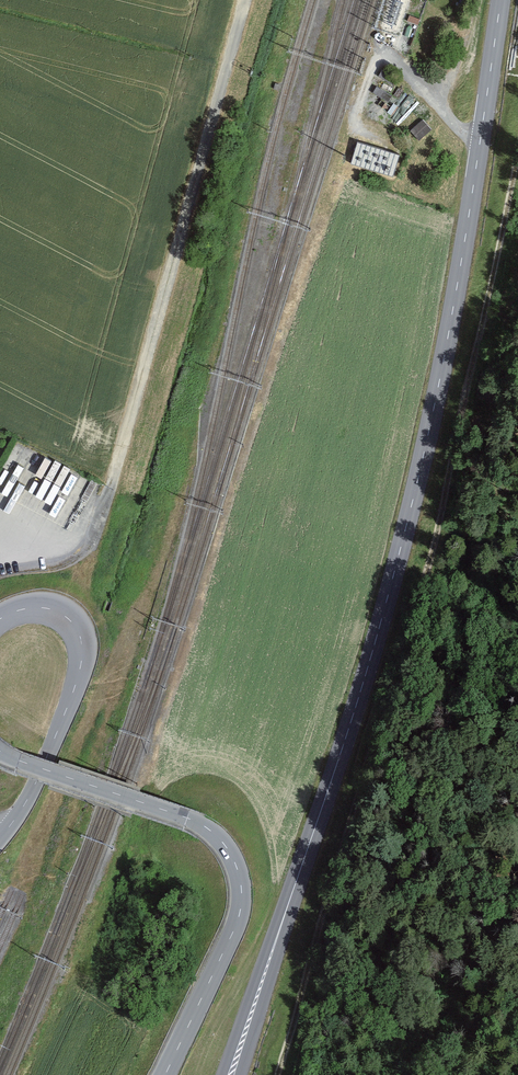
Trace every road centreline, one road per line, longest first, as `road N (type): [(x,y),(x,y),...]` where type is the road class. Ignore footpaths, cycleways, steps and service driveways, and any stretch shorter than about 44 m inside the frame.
road 1 (tertiary): [(232,1074),(362,692),(414,500),(453,316),(502,0)]
road 2 (track): [(280,1074),(432,557)]
road 3 (track): [(110,487),(246,0)]
road 4 (unclassified): [(42,768),(205,827),(238,869),(239,916),(165,1074)]
road 5 (track): [(517,163),(432,557)]
road 6 (track): [(394,138),(363,128),(354,116),(374,53),(383,48),(480,149)]
road 7 (unclassified): [(42,768),(80,668),(80,633),(45,608),(0,619)]

